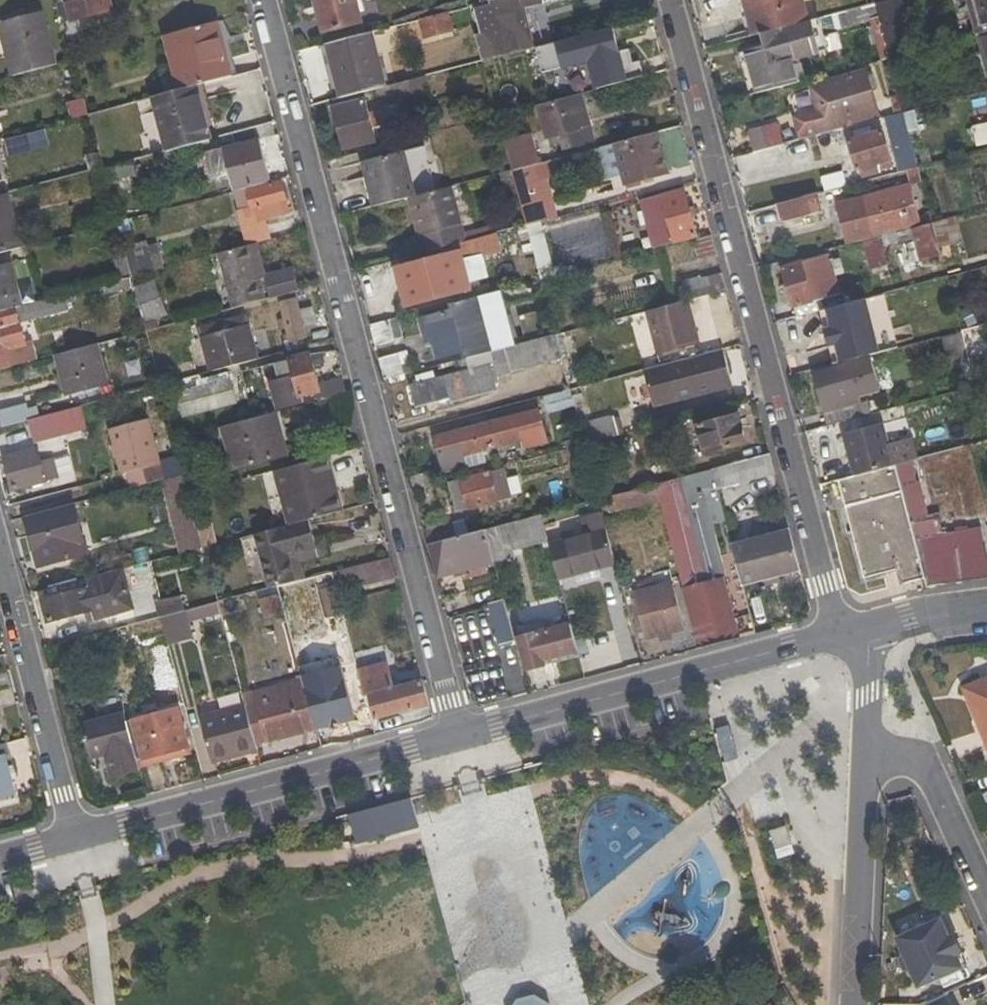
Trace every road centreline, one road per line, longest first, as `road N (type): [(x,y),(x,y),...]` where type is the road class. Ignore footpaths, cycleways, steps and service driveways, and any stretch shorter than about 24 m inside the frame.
road 1 (residential): [(269,0),(461,739)]
road 2 (residential): [(855,637),(827,587),(672,0)]
road 3 (tertiary): [(855,637),(461,739)]
road 4 (tertiary): [(461,739),(76,840)]
road 5 (residential): [(0,549),(76,840)]
road 6 (residential): [(865,766),(855,1004)]
road 7 (residential): [(986,904),(922,762),(865,766)]
road 8 (tertiary): [(986,611),(855,637)]
road 9 (residential): [(855,637),(868,689),(865,766)]

